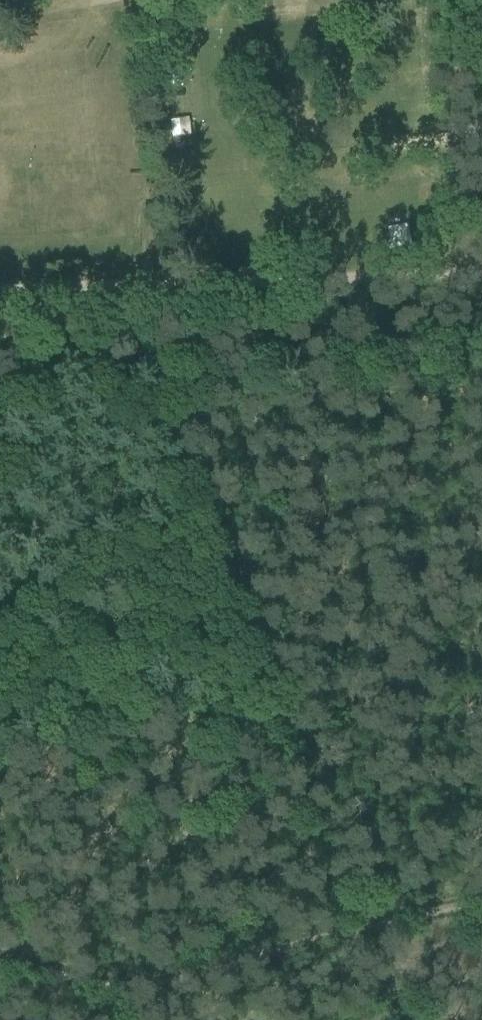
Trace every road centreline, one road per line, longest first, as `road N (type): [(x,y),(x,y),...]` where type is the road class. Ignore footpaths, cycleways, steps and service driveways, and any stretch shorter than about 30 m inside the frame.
road 1 (track): [(358,927),(157,375)]
road 2 (track): [(481,898),(370,931),(358,927),(119,986),(0,966)]

